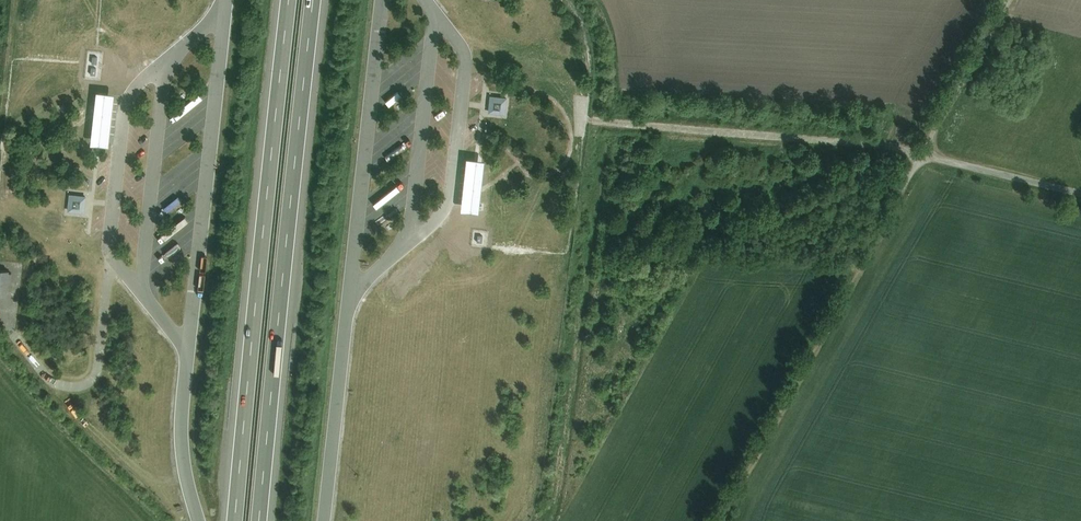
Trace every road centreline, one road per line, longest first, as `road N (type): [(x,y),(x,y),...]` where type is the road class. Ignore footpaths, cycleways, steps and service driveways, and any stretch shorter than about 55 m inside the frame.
road 1 (motorway): [(259,520),(317,0)]
road 2 (motorway): [(286,0),(235,520)]
road 3 (track): [(922,154),(718,520)]
road 4 (track): [(922,154),(592,120)]
road 5 (track): [(1010,0),(922,154)]
road 6 (residential): [(1080,193),(922,154)]

